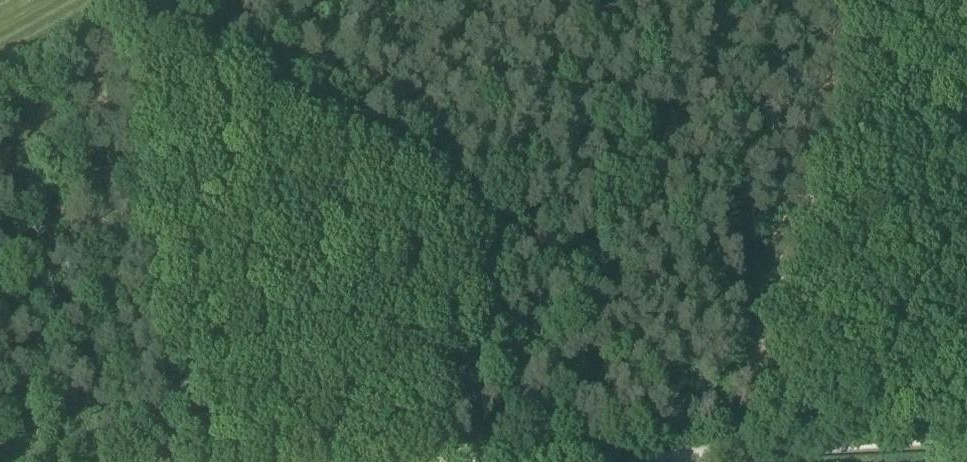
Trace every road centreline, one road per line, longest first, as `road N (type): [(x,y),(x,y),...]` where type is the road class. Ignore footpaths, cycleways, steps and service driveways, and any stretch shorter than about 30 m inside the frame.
road 1 (track): [(434,461),(589,0)]
road 2 (track): [(516,461),(966,437)]
road 3 (track): [(98,461),(0,281)]

